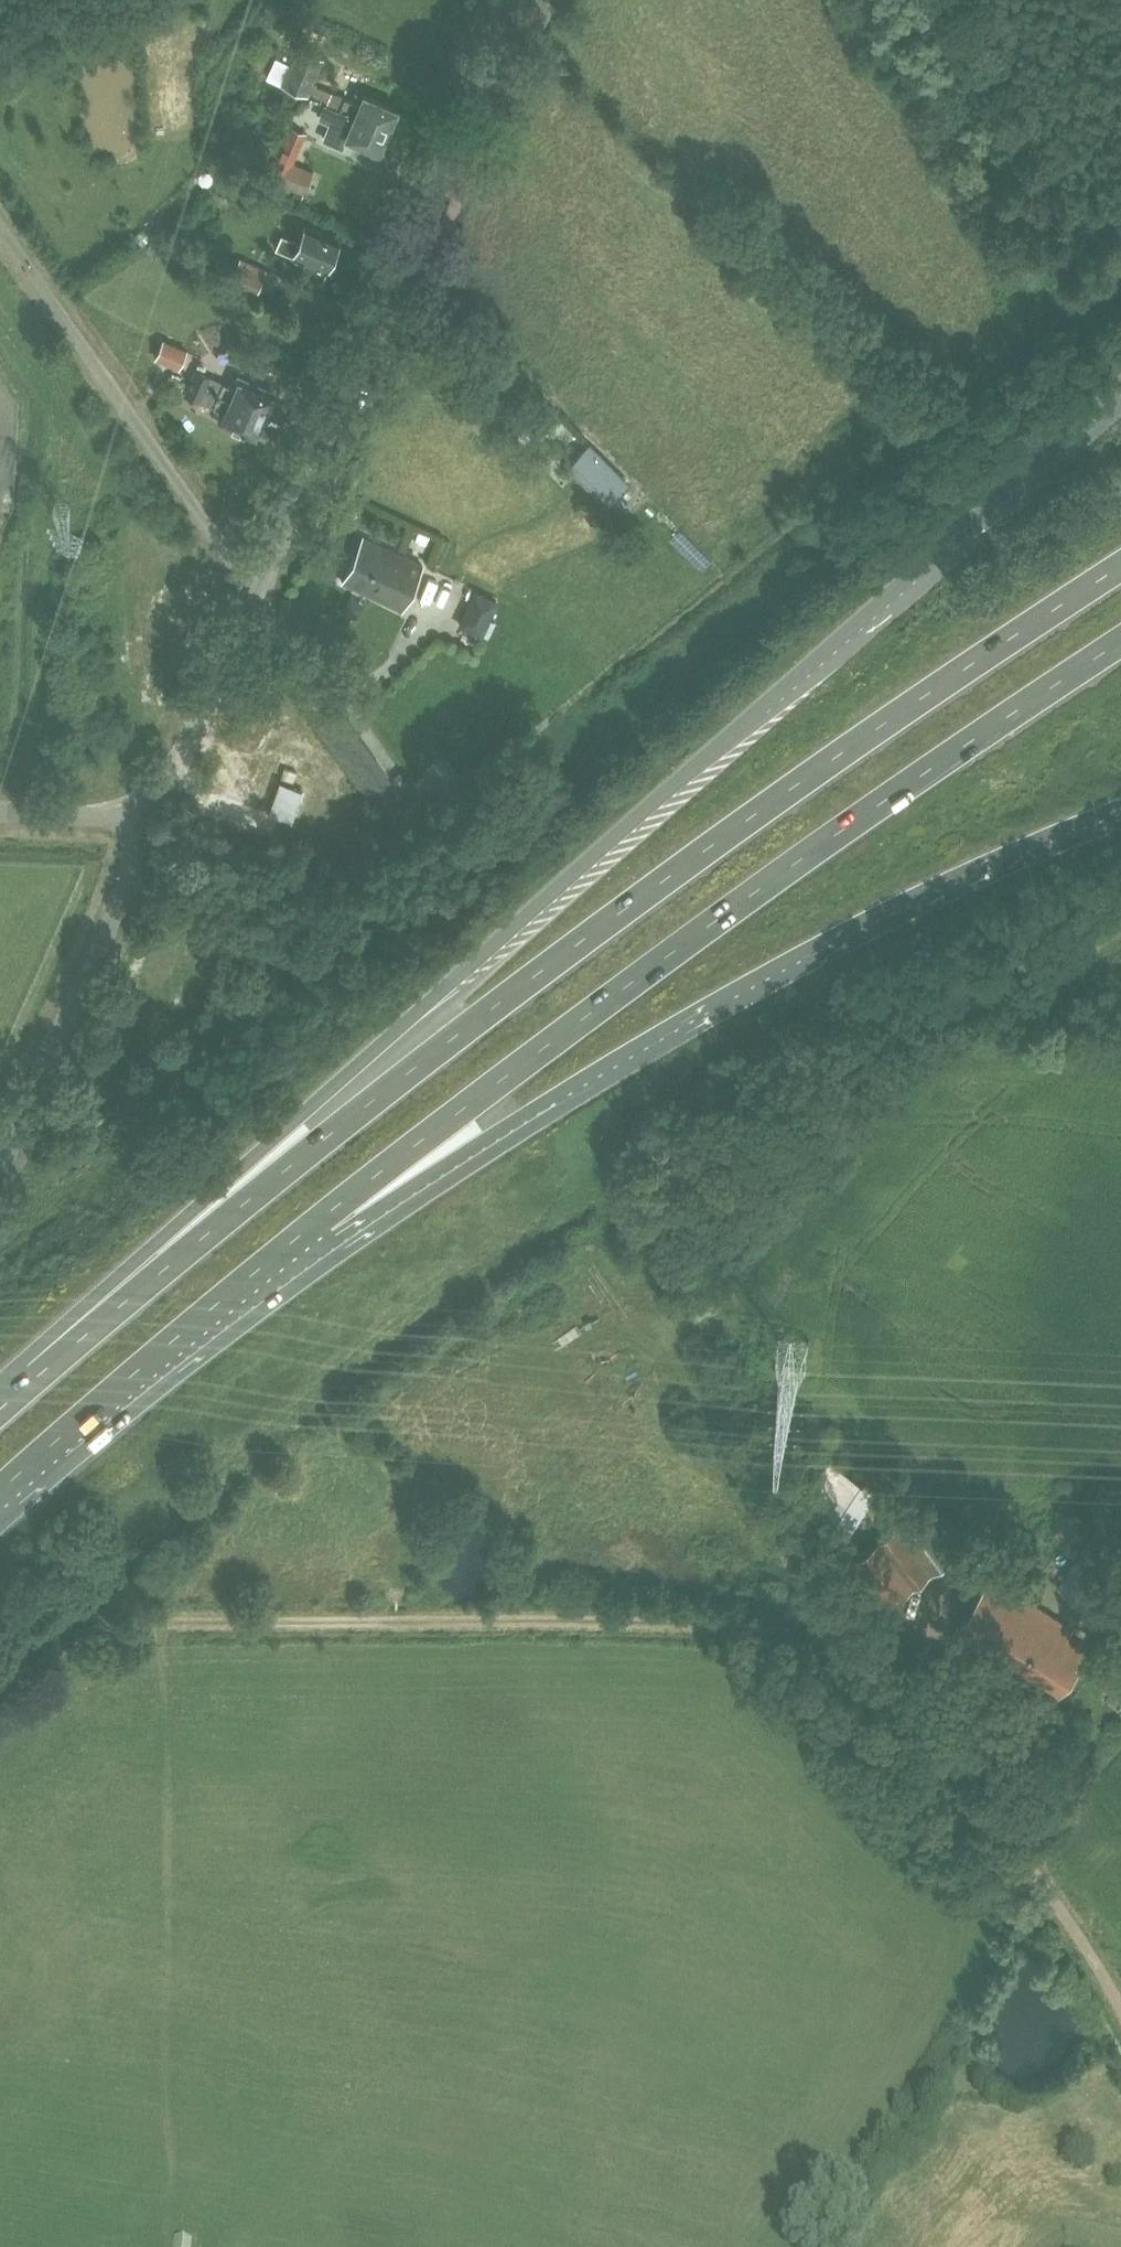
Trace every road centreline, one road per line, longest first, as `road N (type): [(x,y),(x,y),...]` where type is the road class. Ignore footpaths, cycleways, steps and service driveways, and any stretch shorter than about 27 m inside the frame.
road 1 (trunk): [(1120,396),(298,1116),(43,1373)]
road 2 (trunk): [(1120,567),(666,878),(269,1184),(43,1373)]
road 3 (trunk): [(316,1222),(896,796),(1120,647)]
road 4 (trunk): [(316,1222),(493,1143),(856,932),(1120,814)]
road 5 (track): [(109,1625),(837,1628)]
road 6 (unclassified): [(253,591),(526,0)]
road 7 (residential): [(1120,2039),(1017,1873),(828,1617)]
road 8 (unclassified): [(253,591),(0,226)]
road 9 (trunk): [(0,1491),(316,1222)]
road 10 (unclassified): [(0,1165),(130,862),(136,812)]
road 11 (unclassified): [(136,812),(180,764),(253,591)]
road 12 (track): [(0,1711),(109,1625)]
road 13 (unclassified): [(136,812),(0,811)]

